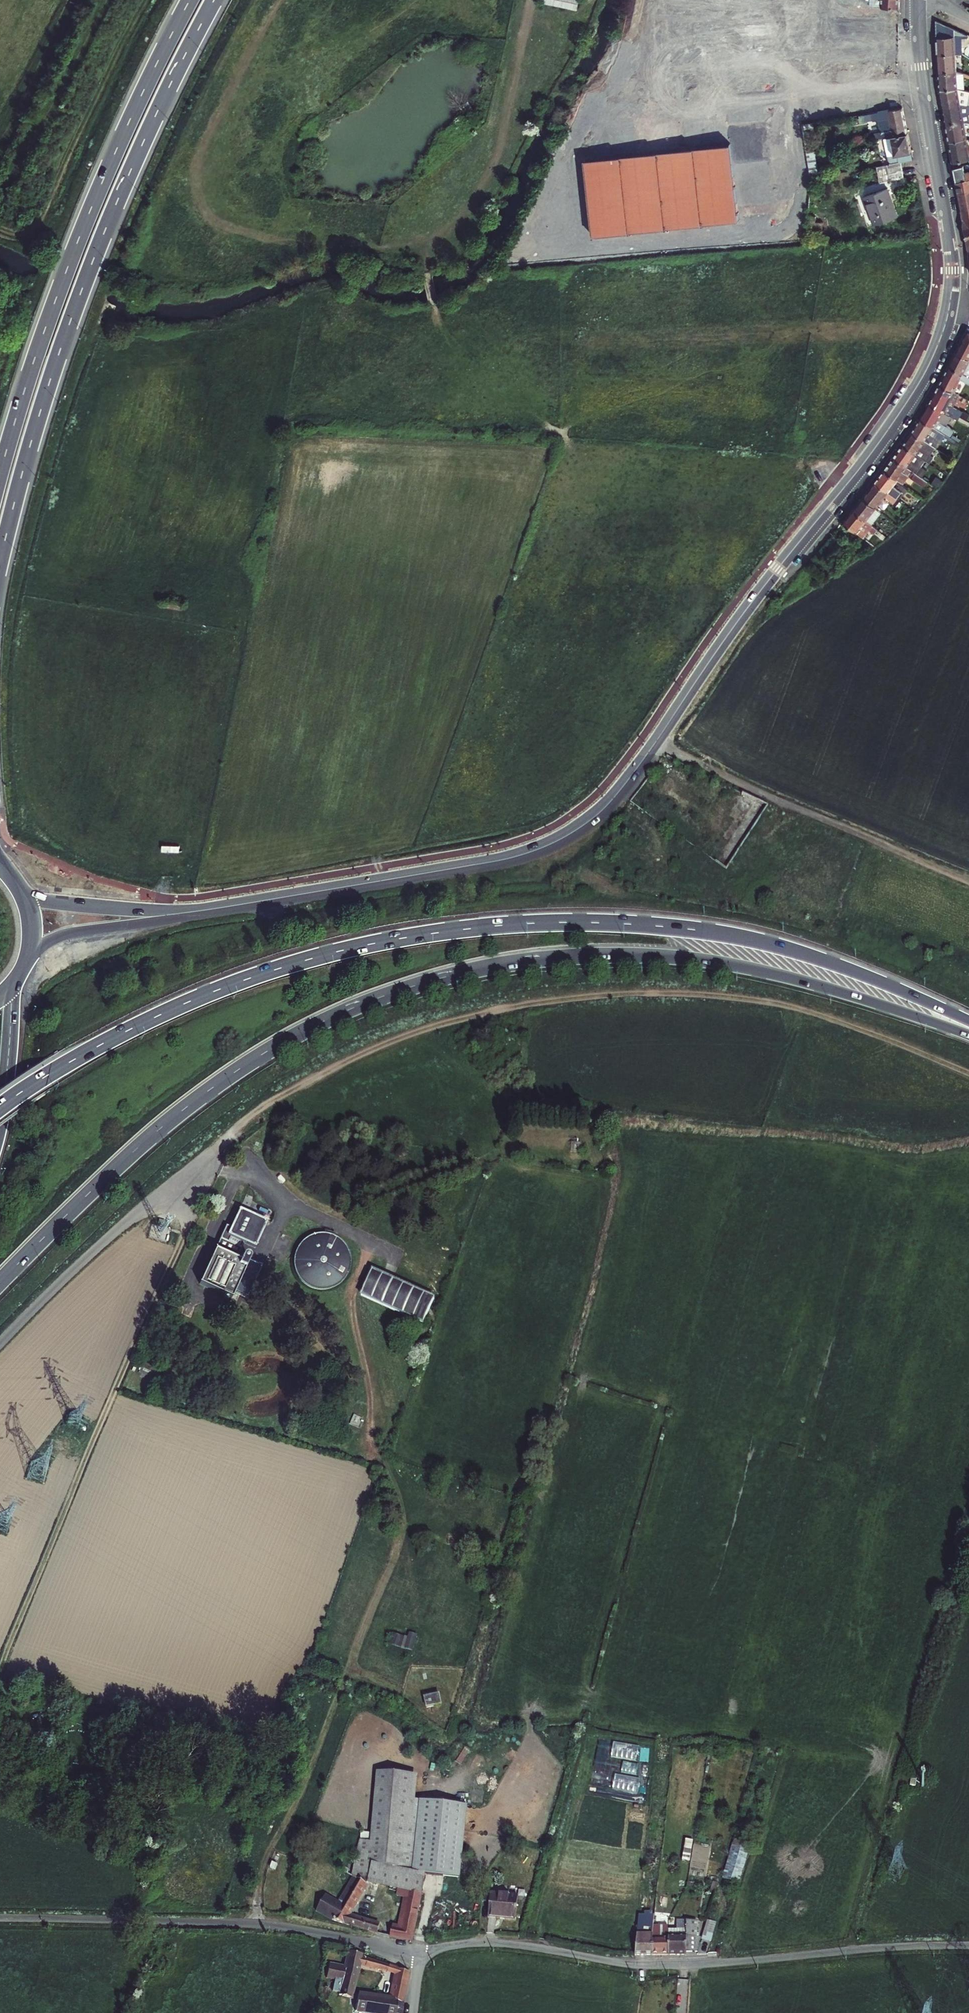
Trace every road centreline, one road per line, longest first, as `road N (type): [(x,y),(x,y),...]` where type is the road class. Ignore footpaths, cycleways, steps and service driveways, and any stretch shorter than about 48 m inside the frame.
road 1 (tertiary): [(196,911),(527,851),(581,823),(623,783),(749,604),(891,426),(941,341),(951,269),(918,0)]
road 2 (trunk): [(0,1283),(144,1143),(224,1080),(360,1005),(468,971),(577,956),(714,963),(824,988),(968,1036)]
road 3 (trunk): [(968,1021),(847,968),(731,937),(599,923),(480,928),(353,949),(213,992),(107,1041),(0,1109)]
road 4 (track): [(213,1155),(274,1101),(373,1046),(499,1010),(702,994),(904,1043),(968,1073)]
road 5 (trunk): [(0,559),(91,269),(215,0)]
road 6 (unclassified): [(420,1955),(482,1942),(622,1962),(723,1962),(968,1945)]
road 7 (trunk): [(190,0),(82,230),(0,473)]
road 8 (track): [(186,1230),(0,1671)]
road 9 (unclassified): [(0,1917),(280,1927),(420,1955)]
road 10 (track): [(968,883),(653,743)]
road 11 (track): [(254,1925),(265,1862),(350,1663)]
road 12 (unclassified): [(0,1342),(190,1173)]
road 13 (track): [(375,1452),(351,1301),(372,1244)]
road 14 (tertiary): [(26,965),(66,933),(196,911)]
road 15 (tertiary): [(196,911),(62,903),(24,893)]
road 16 (trunk): [(0,1118),(20,976)]

